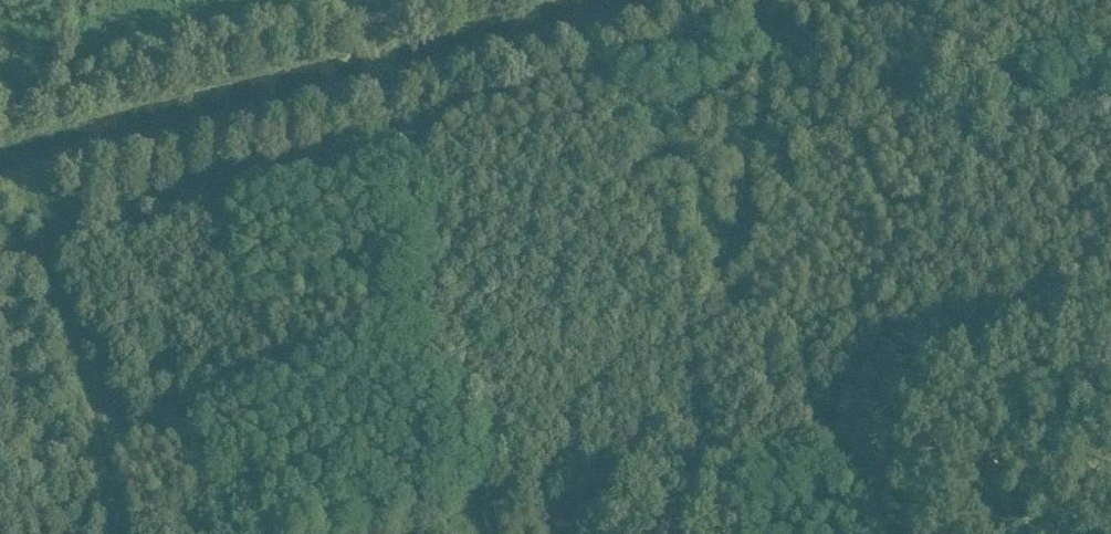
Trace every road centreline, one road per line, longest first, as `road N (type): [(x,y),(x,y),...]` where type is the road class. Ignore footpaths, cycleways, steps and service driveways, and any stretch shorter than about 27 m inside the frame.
road 1 (unclassified): [(0,115),(456,0)]

